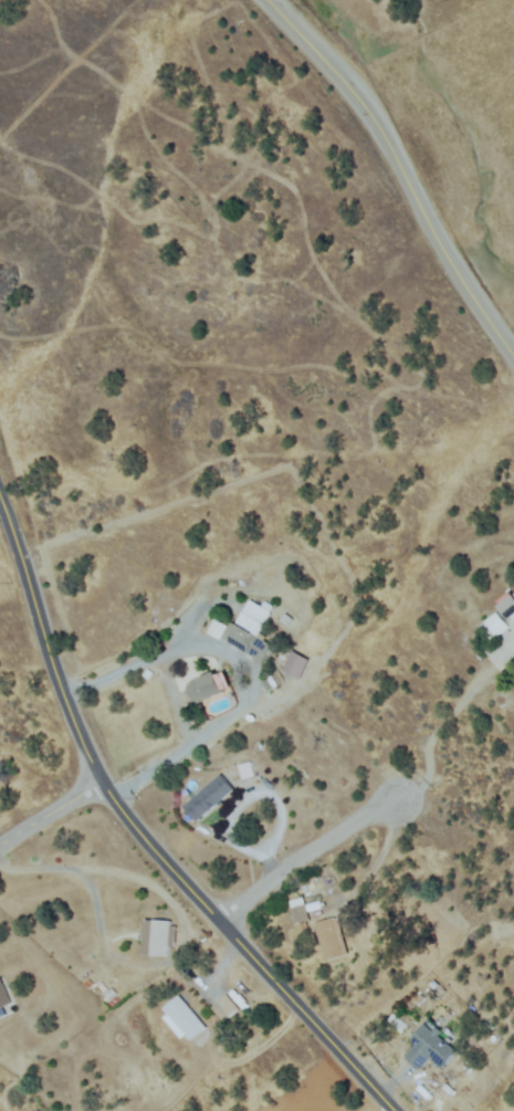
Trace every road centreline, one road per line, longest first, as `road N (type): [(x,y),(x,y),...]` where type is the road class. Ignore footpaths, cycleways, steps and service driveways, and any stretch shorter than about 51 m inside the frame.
road 1 (residential): [(396,1110),(95,779),(61,706),(0,499)]
road 2 (tertiary): [(513,357),(451,264),(384,137),(266,0)]
road 3 (residential): [(222,924),(296,856),(394,800)]

